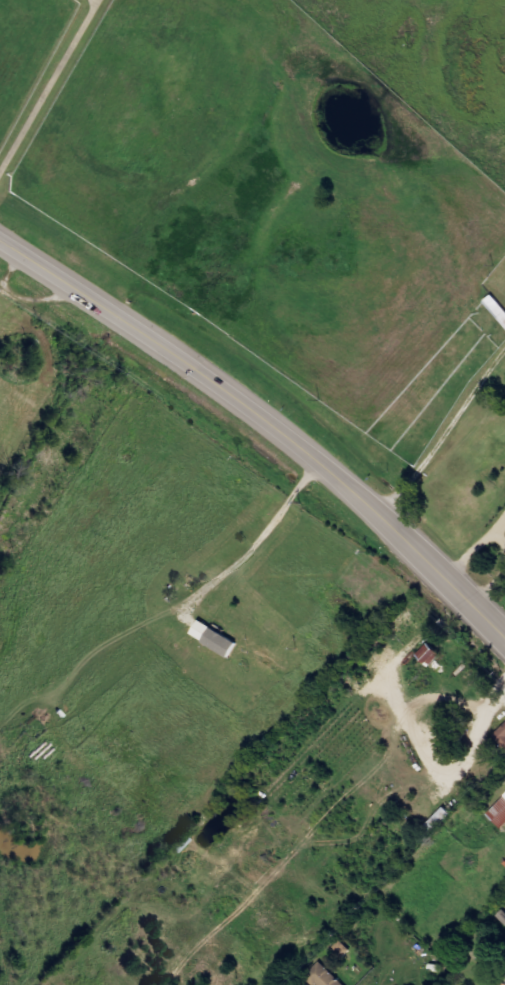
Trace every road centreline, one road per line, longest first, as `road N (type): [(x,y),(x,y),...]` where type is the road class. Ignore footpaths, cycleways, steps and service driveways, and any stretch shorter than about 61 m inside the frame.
road 1 (primary): [(504,629),(302,439),(0,232)]

